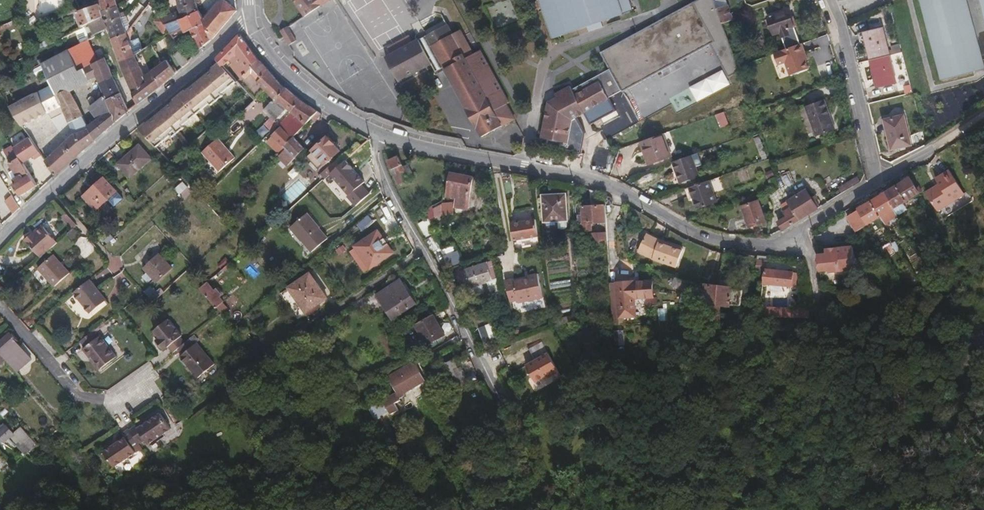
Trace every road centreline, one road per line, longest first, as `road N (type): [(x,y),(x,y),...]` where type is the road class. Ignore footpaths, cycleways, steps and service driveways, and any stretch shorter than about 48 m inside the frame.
road 1 (residential): [(376,133),(598,181),(725,245),(773,245),(800,234)]
road 2 (residential): [(0,240),(249,19)]
road 3 (residential): [(800,234),(877,182),(826,0)]
road 4 (residential): [(376,133),(378,173),(495,383)]
road 5 (unclassified): [(809,281),(931,341),(973,337),(983,359)]
road 6 (residential): [(249,19),(266,57),(376,133)]
road 7 (track): [(877,182),(983,113)]

